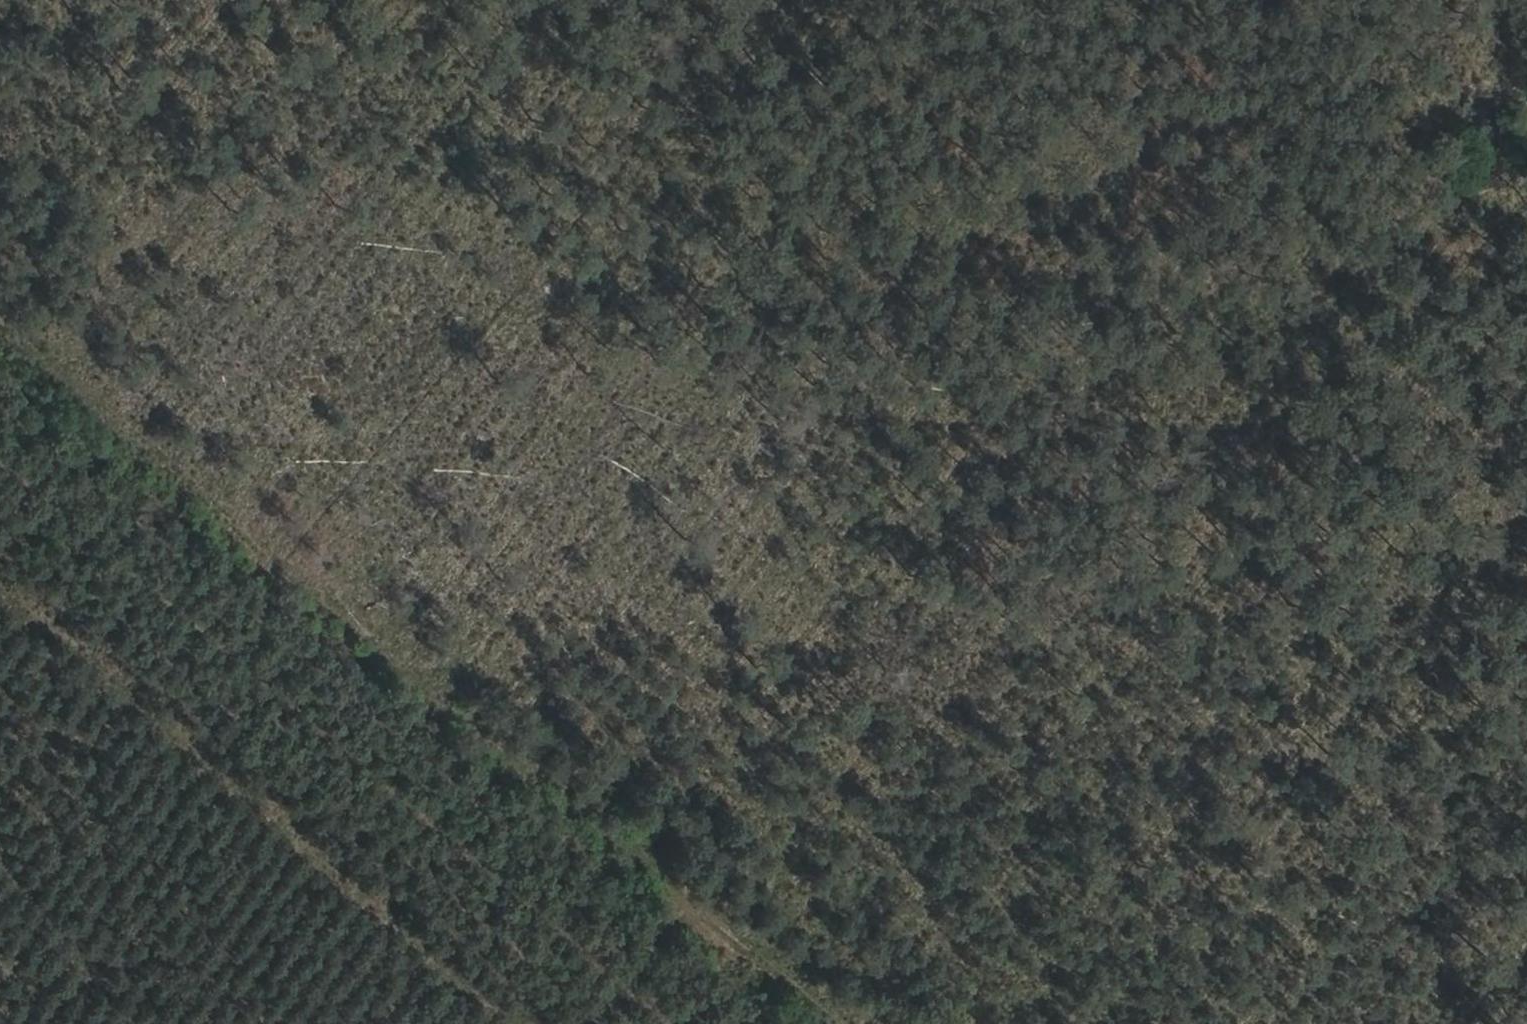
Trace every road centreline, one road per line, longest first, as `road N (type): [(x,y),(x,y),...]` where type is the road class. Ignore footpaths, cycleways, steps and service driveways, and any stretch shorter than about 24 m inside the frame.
road 1 (track): [(829,1023),(0,329)]

